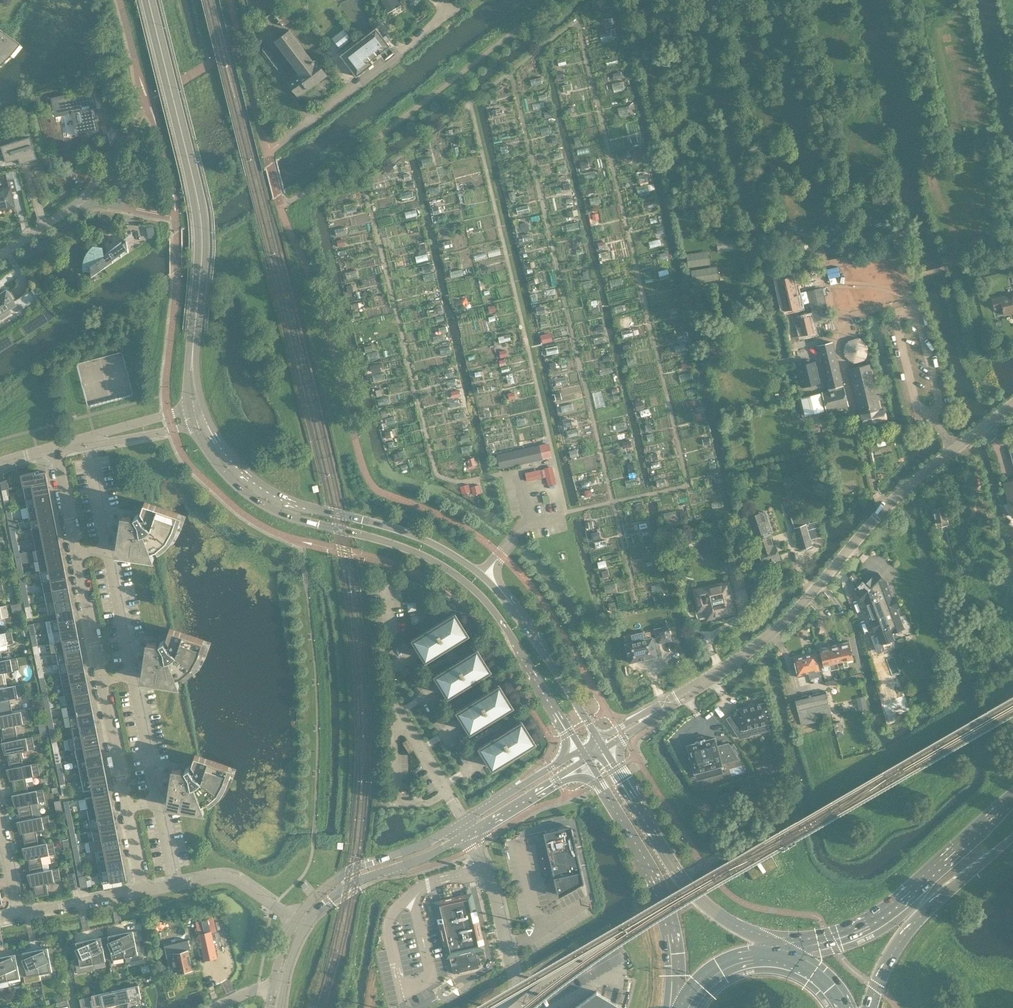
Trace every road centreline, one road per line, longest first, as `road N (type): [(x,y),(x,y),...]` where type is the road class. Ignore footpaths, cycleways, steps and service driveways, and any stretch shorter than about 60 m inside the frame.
road 1 (secondary): [(599,740),(482,576),(414,536),(274,494),(229,458),(201,415)]
road 2 (secondary): [(193,424),(231,484),(249,498),(402,547),(471,587),(511,635),(582,750)]
road 3 (unclassified): [(670,702),(783,622),(897,493),(1012,400)]
road 4 (residential): [(58,447),(144,892)]
road 5 (secondary): [(195,330),(200,218),(149,0)]
road 6 (primary): [(1012,796),(864,922),(789,949)]
road 7 (secondary): [(775,946),(683,881),(605,749)]
road 8 (secondary): [(588,760),(666,894),(677,954),(675,1003)]
road 9 (residential): [(266,152),(437,21),(446,0)]
road 10 (primary): [(867,1007),(916,922),(1012,836)]
road 11 (unclassified): [(461,824),(349,872),(294,919)]
road 12 (unclassified): [(306,929),(346,887),(466,835)]
road 13 (unclassified): [(521,1007),(496,895),(466,835)]
road 14 (unclassified): [(466,835),(588,760)]
road 15 (unclassified): [(582,750),(461,824)]
road 16 (residential): [(19,916),(144,892)]
road 17 (primary): [(775,946),(718,957),(675,1003)]

